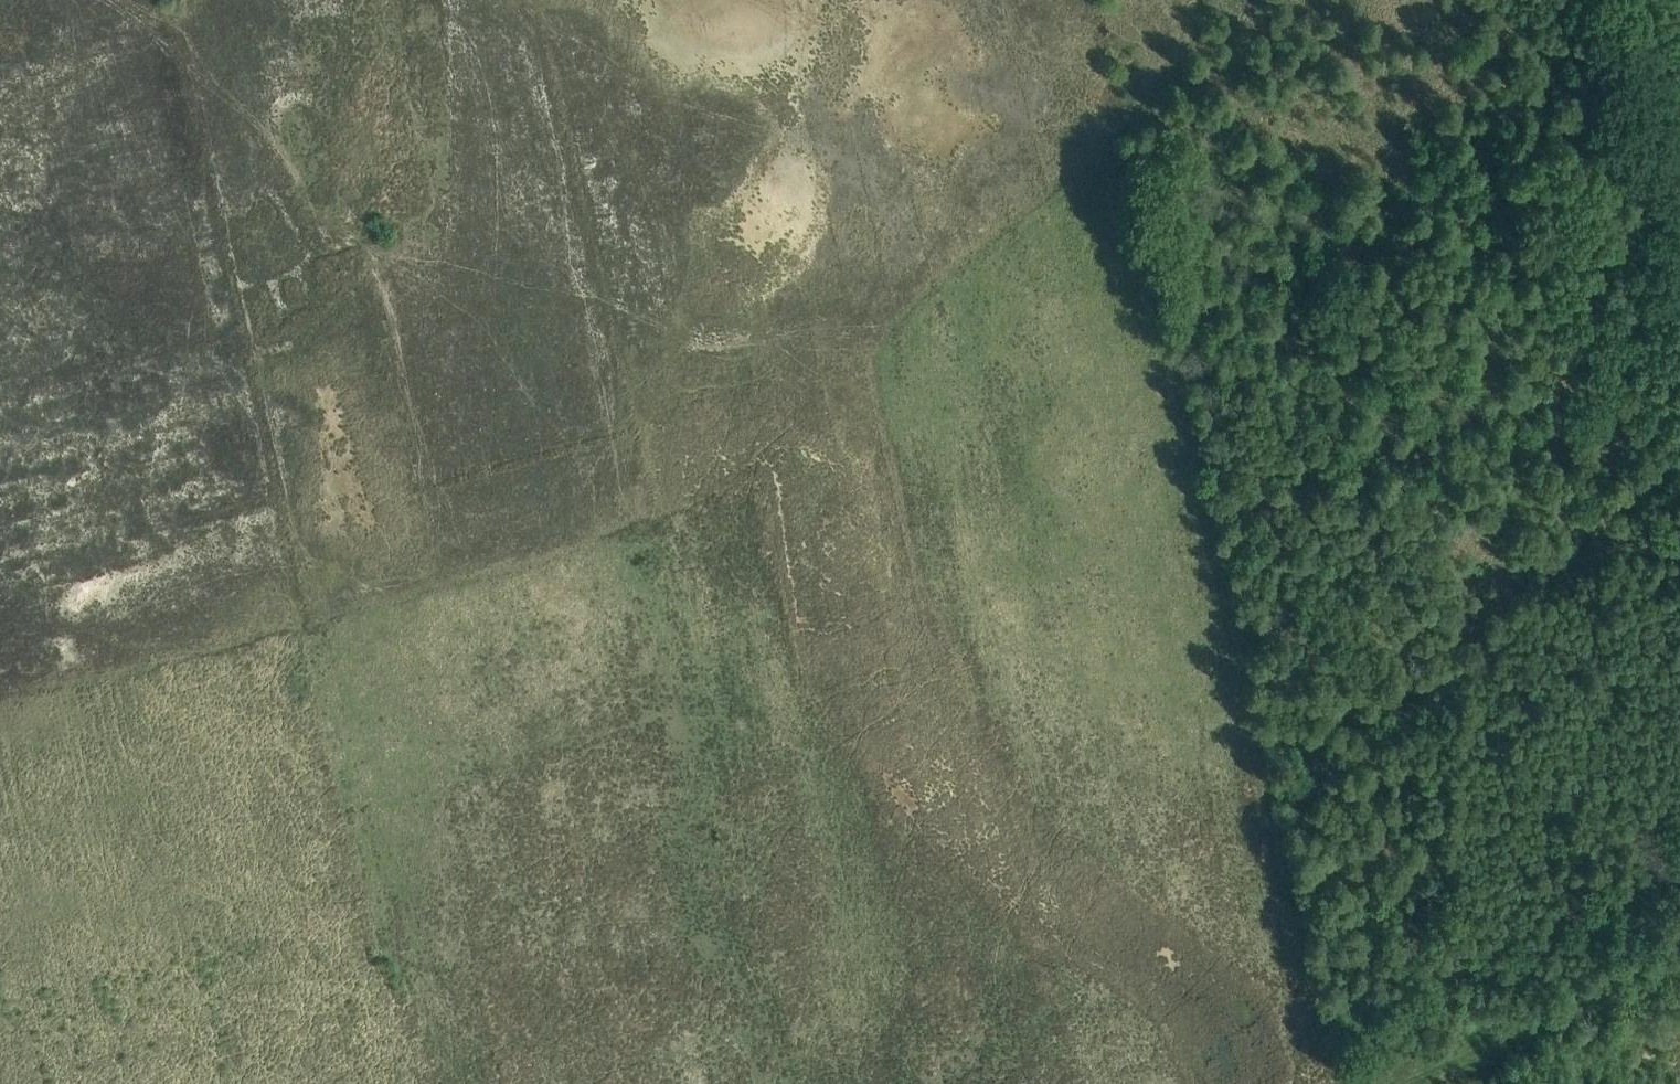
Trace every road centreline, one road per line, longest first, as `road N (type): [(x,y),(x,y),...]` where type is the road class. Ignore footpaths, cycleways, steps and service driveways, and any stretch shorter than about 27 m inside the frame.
road 1 (track): [(1383,1083),(1679,951)]

